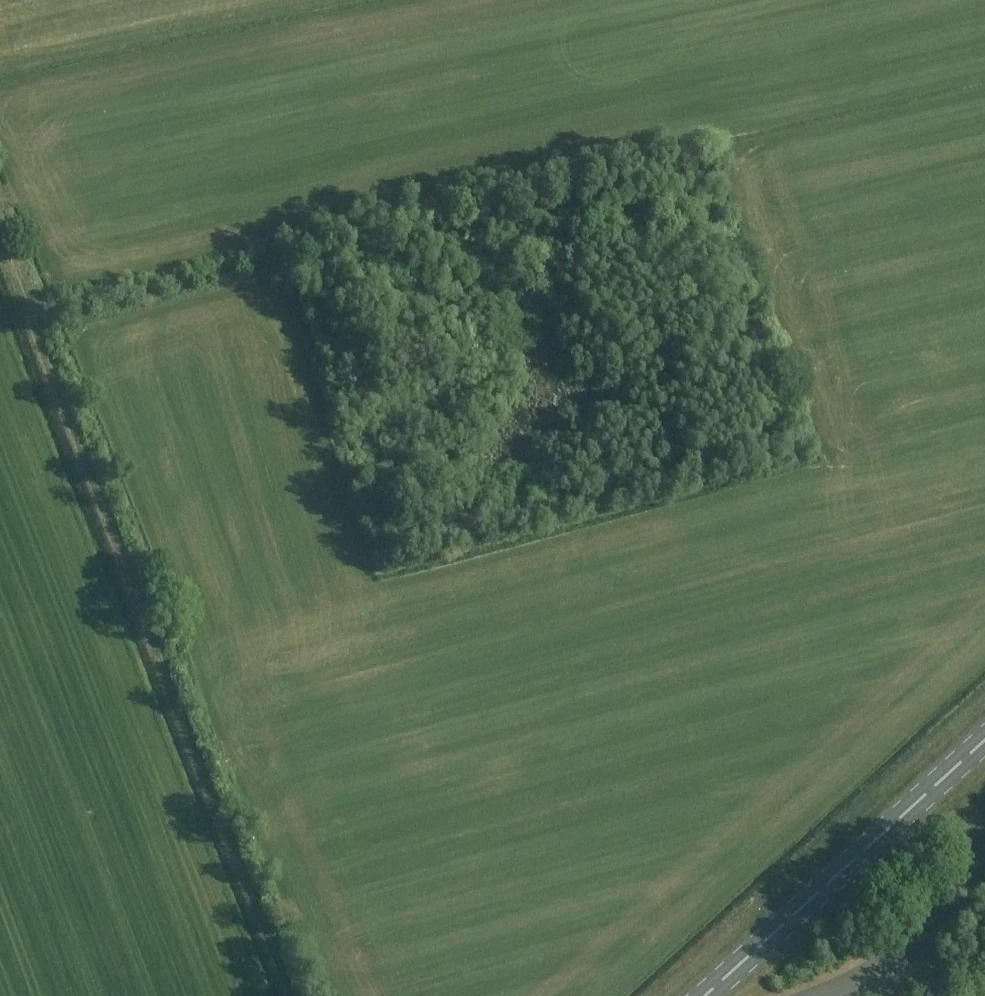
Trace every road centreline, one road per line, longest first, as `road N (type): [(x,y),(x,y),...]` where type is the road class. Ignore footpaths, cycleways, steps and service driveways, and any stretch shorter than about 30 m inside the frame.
road 1 (track): [(0,237),(296,995)]
road 2 (primary): [(706,995),(984,741)]

